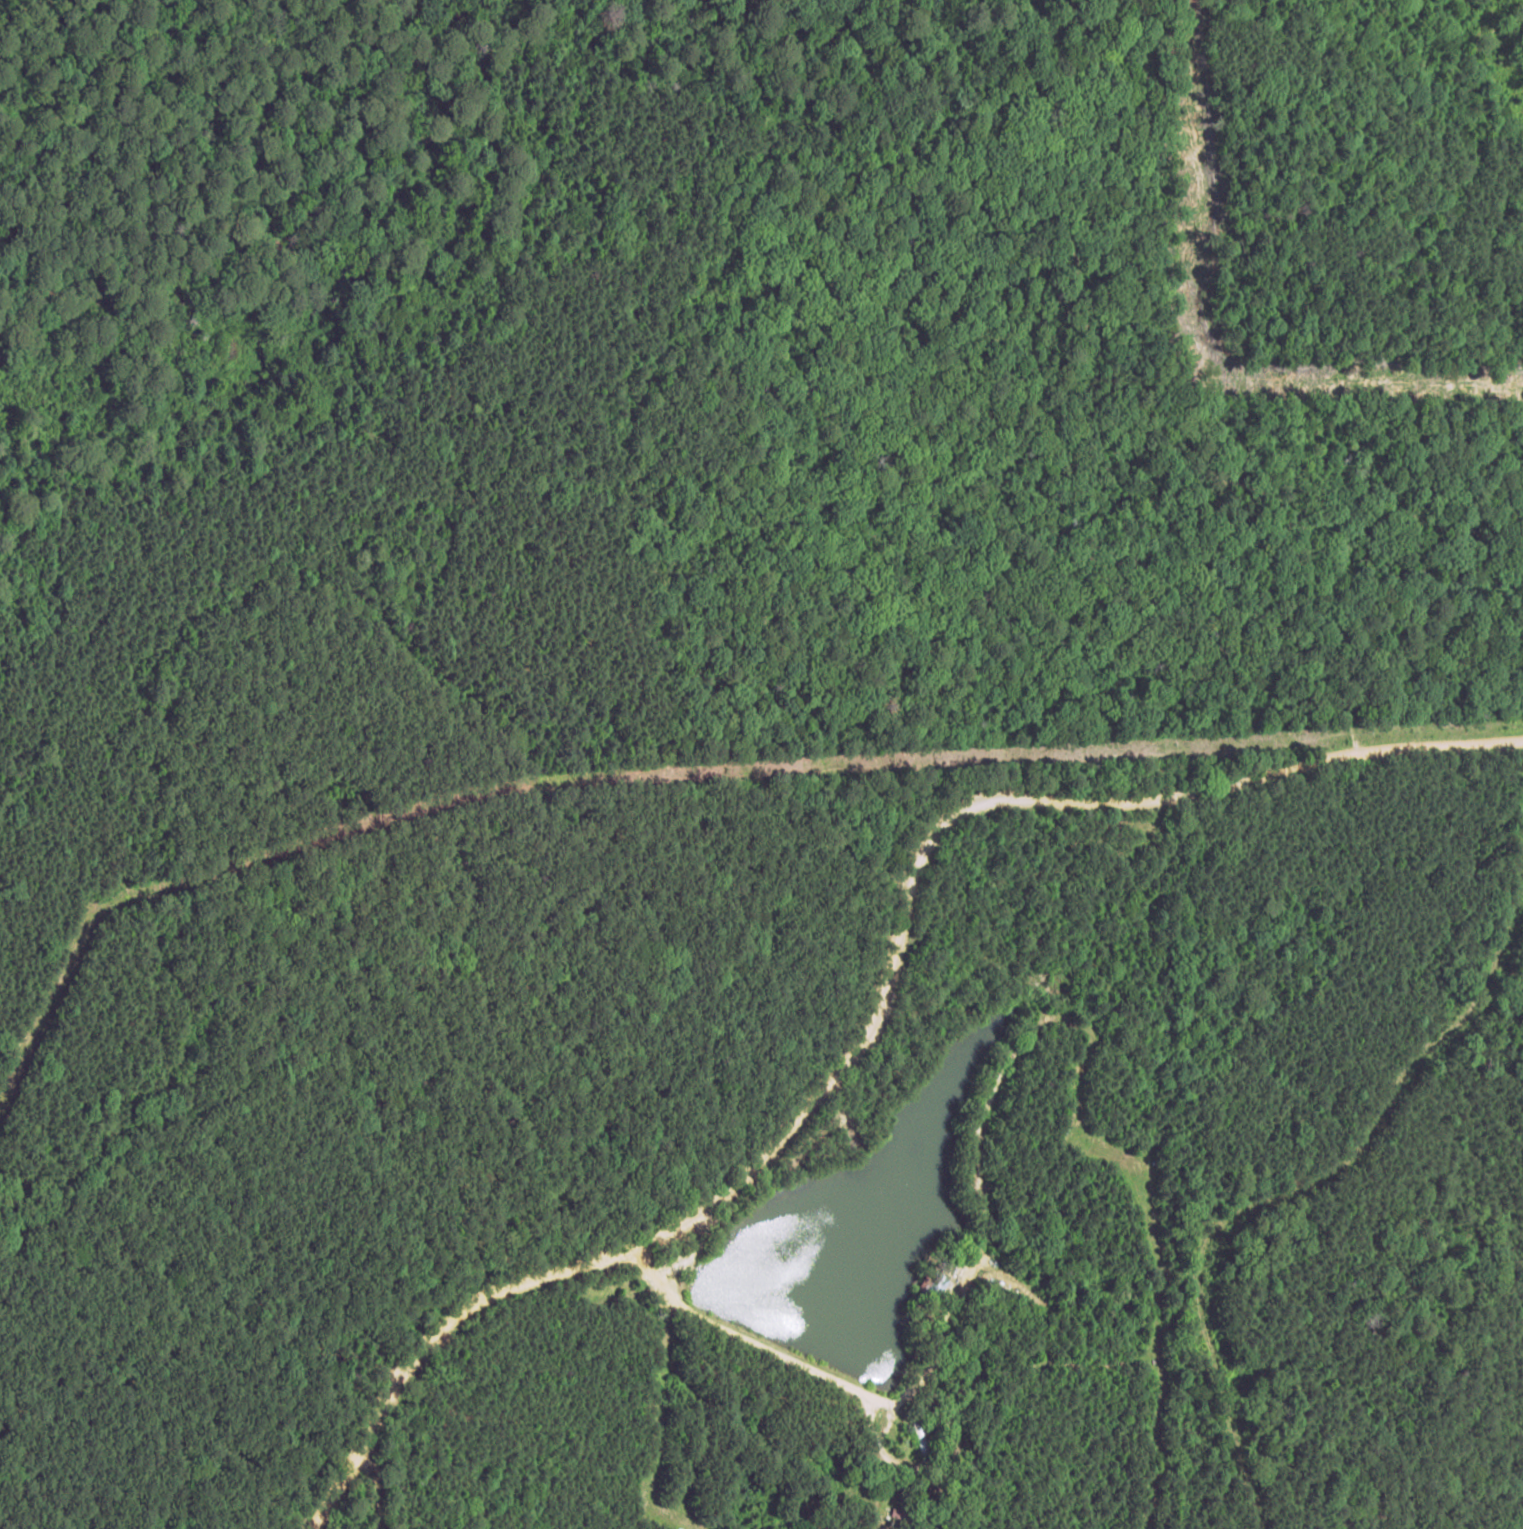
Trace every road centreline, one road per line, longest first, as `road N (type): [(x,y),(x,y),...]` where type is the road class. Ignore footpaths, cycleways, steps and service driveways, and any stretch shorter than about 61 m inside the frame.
road 1 (residential): [(1522,776),(1058,825),(983,875),(898,1075),(768,1216),(514,1336),(464,1401),(397,1528)]

